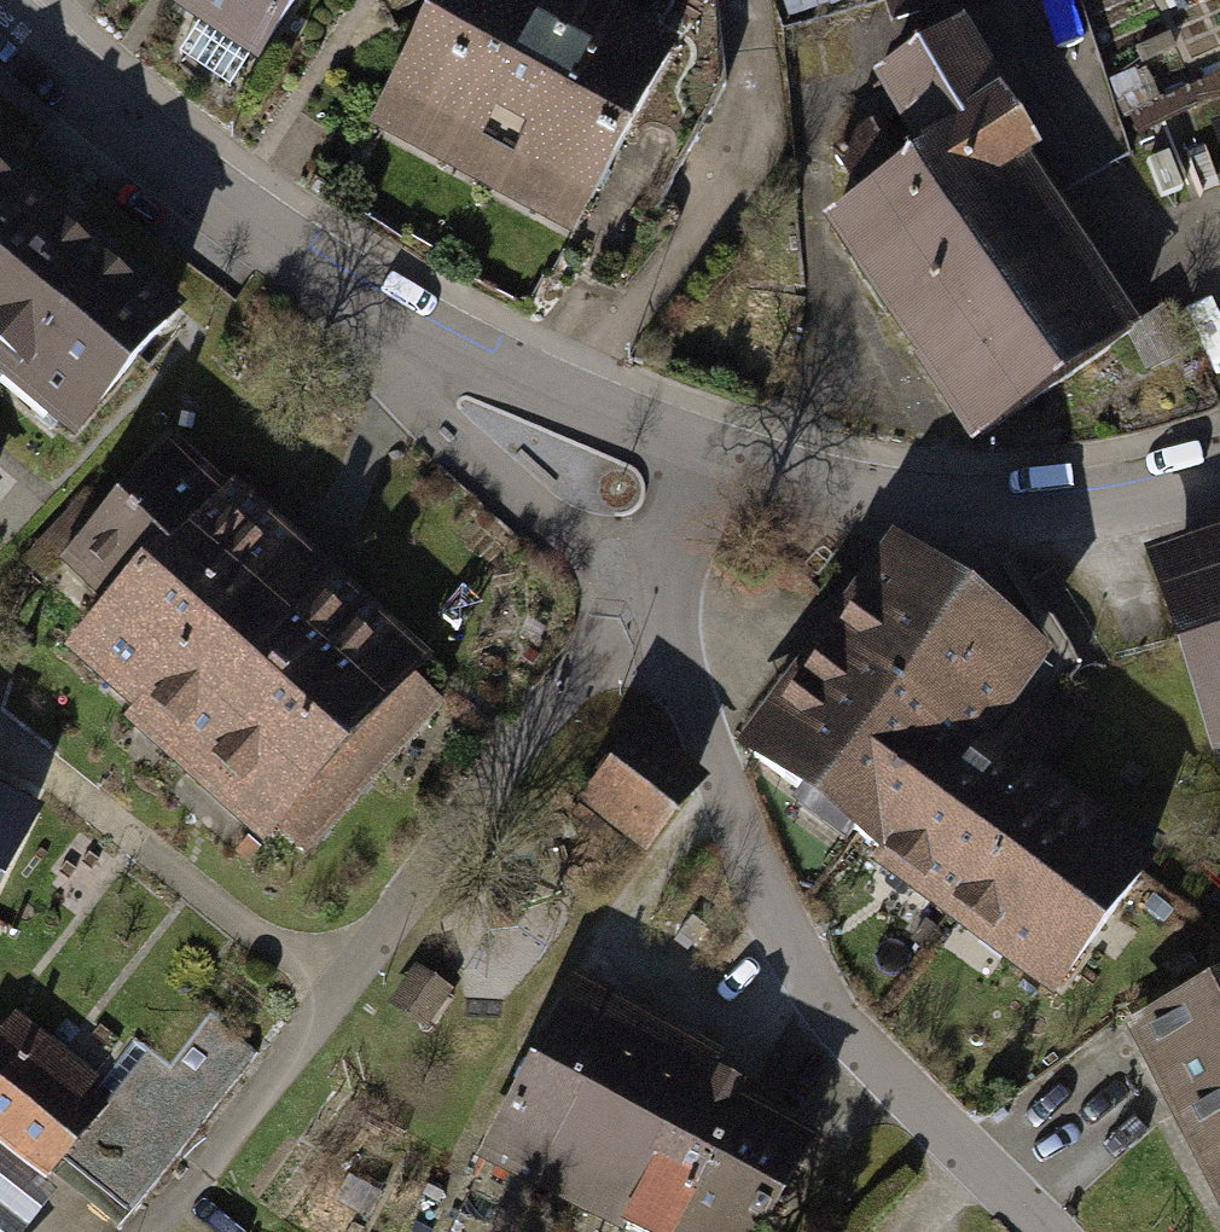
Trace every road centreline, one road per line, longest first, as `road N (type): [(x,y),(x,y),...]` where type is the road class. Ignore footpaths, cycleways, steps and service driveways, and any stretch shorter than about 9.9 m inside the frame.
road 1 (residential): [(659,570),(727,808),(821,1002),(961,1169),(1028,1231)]
road 2 (residential): [(704,449),(842,496),(991,512),(1116,505),(1219,477)]
road 3 (residential): [(0,12),(224,209),(352,294)]
road 4 (residential): [(659,570),(585,550),(414,405),(352,294)]
road 5 (residential): [(352,294),(470,364),(704,449)]
road 6 (residential): [(704,449),(659,570)]

